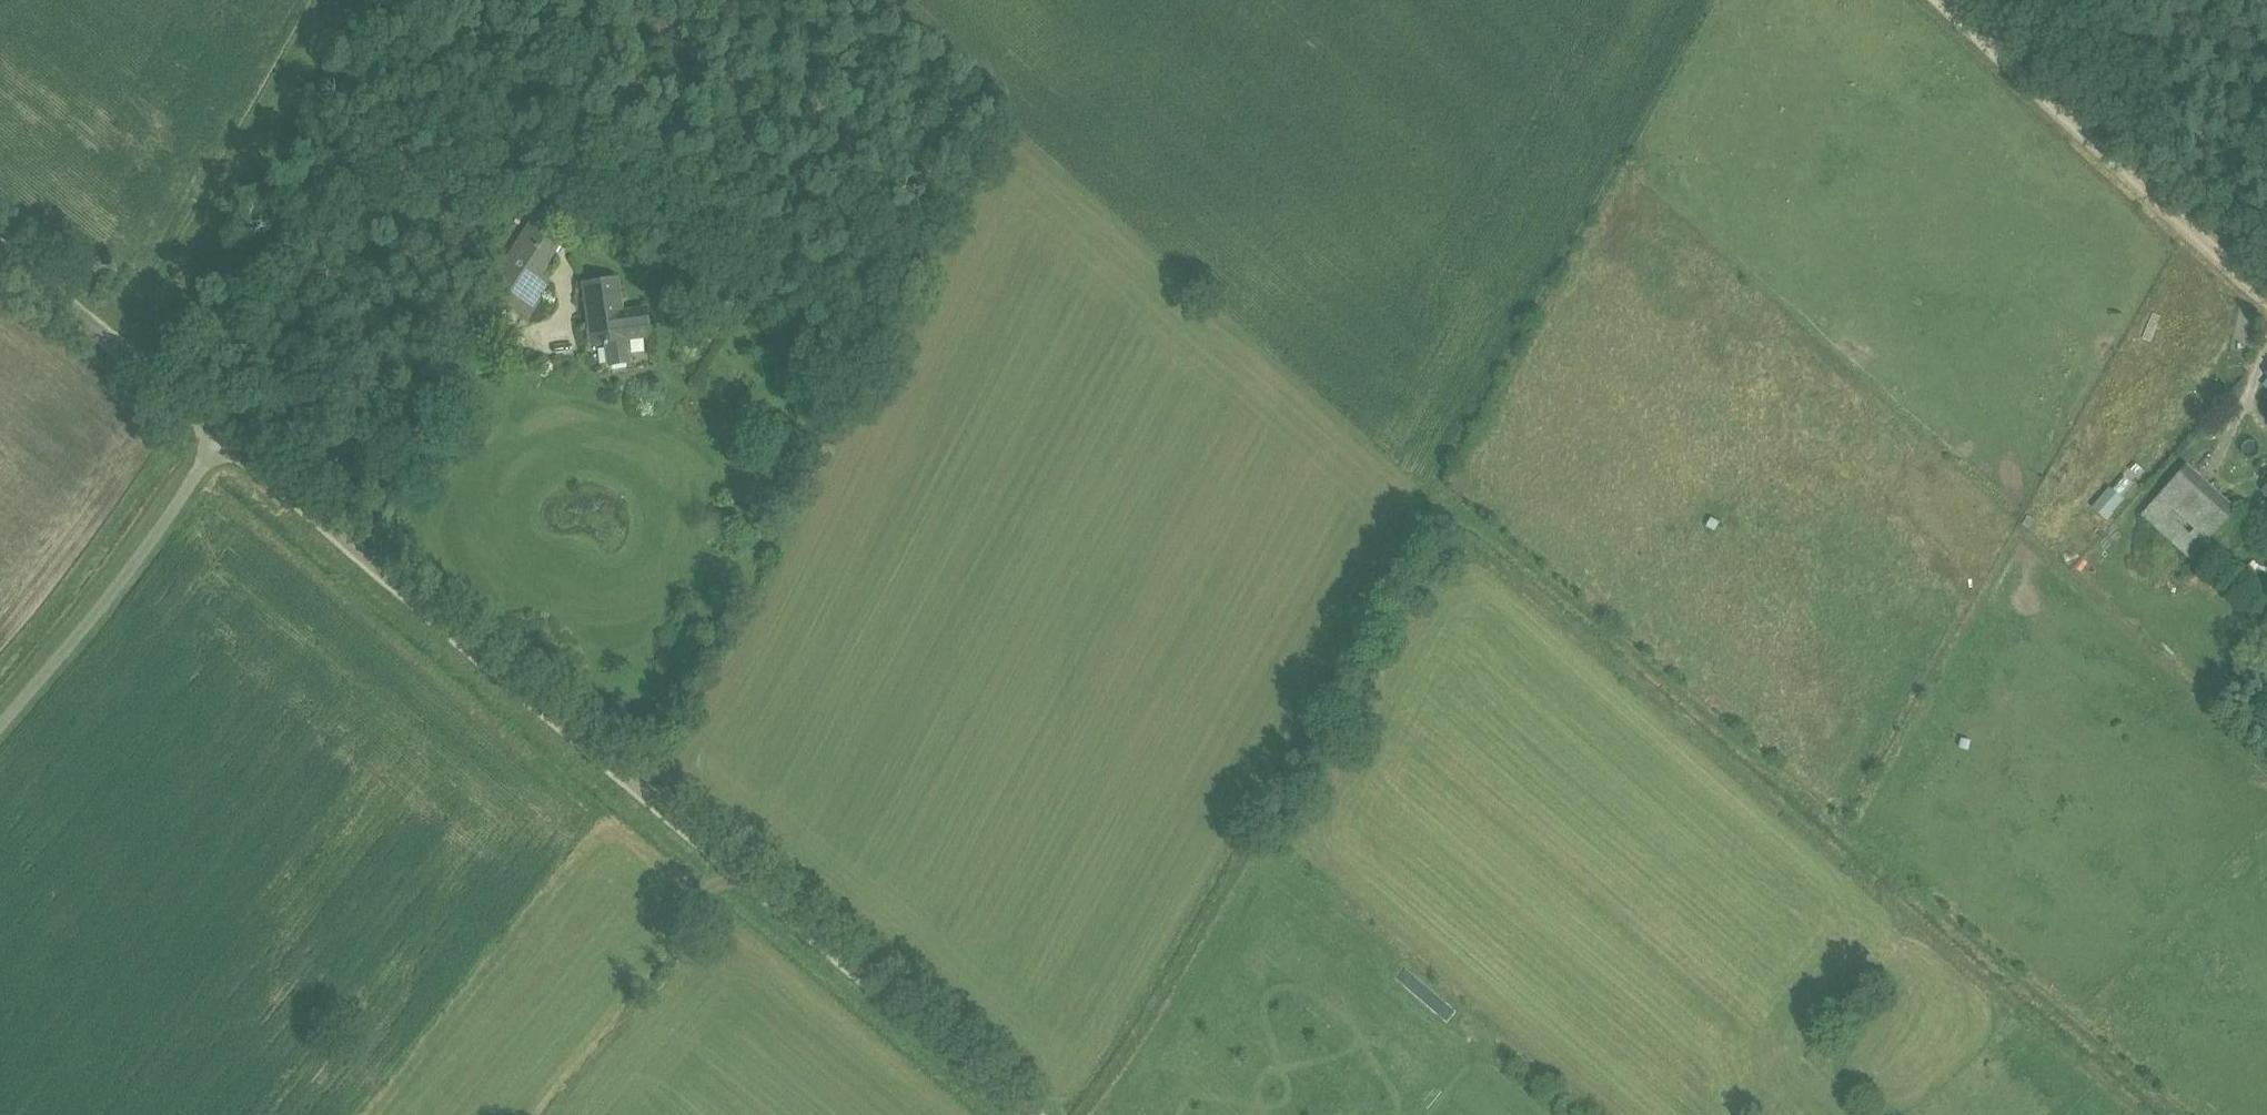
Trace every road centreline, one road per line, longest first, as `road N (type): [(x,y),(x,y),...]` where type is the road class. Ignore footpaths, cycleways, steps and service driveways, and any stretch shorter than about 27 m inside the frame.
road 1 (unclassified): [(1029,1114),(321,531),(0,242)]
road 2 (track): [(412,0),(201,415)]
road 3 (track): [(1945,0),(2266,296)]
road 4 (track): [(484,323),(350,554)]

